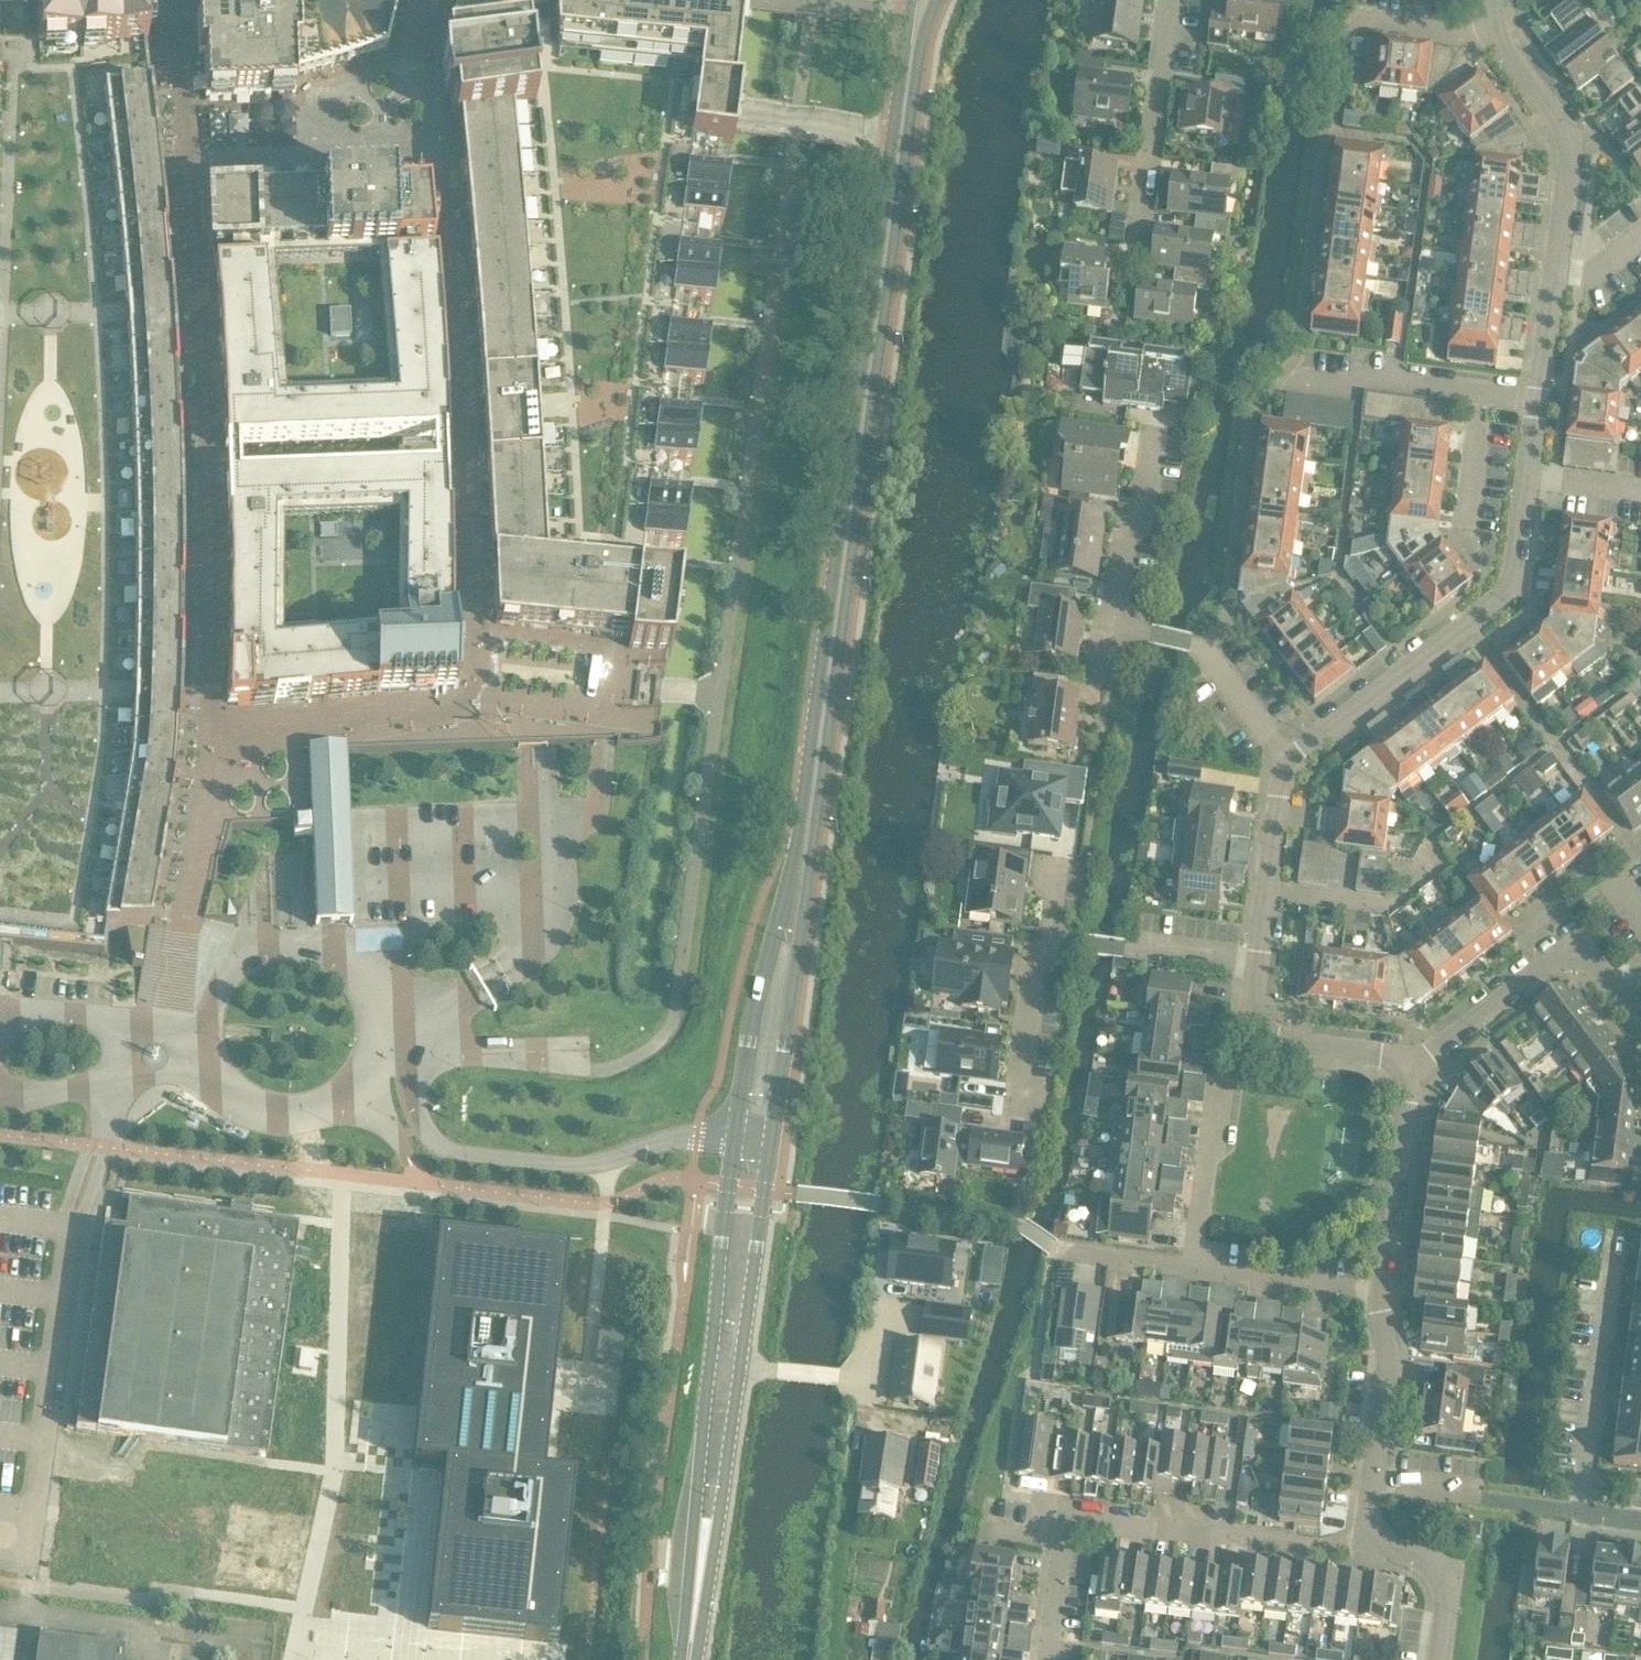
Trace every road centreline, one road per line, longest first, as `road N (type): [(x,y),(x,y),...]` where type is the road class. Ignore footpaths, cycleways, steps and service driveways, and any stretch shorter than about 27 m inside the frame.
road 1 (secondary): [(772,1144),(918,64),(936,0)]
road 2 (secondary): [(912,0),(797,842),(752,1015),(734,1139)]
road 3 (secondary): [(734,1139),(689,1564),(689,1649)]
road 4 (secondary): [(689,1649),(716,1531),(772,1144)]
road 5 (residential): [(1289,764),(1507,594),(1538,403)]
road 6 (residential): [(1043,1659),(1060,1542),(1078,1520),(1341,1554),(1379,1544)]
road 7 (residential): [(734,1139),(669,1138),(586,1163),(468,1154),(437,1147),(403,1072),(368,1057)]
road 8 (residential): [(1406,1070),(1561,959),(1575,957),(1599,970),(1640,1025)]
road 9 (residential): [(368,1057),(370,1010),(357,981),(329,956),(291,945),(252,954),(221,979),(204,1035)]
road 10 (residential): [(1191,1271),(1221,1054),(1257,1022)]
road 11 (residential): [(1554,272),(1570,146),(1492,35)]
road 12 (residential): [(1581,1513),(1613,1268)]
road 13 (residential): [(1295,381),(1367,381),(1538,403)]
road 14 (residential): [(1289,764),(1207,651),(1111,624)]
road 15 (residential): [(1137,236),(1170,0)]
road 16 (residential): [(1381,1295),(1406,1070)]
road 17 (residential): [(1372,1479),(1581,1513)]
road 18 (residential): [(1256,964),(1289,764)]
road 19 (residential): [(1055,941),(1256,964)]
road 20 (residential): [(1154,434),(1143,511),(1123,543),(1111,624)]
road 21 (residential): [(214,1068),(238,1096),(280,1113),(341,1094),(368,1057)]
road 22 (residential): [(1191,1271),(1381,1295)]
road 23 (residential): [(1016,1119),(1034,972),(1055,941)]
road 24 (residential): [(1372,1479),(1387,1374),(1381,1295)]
road 25 (residential): [(591,1072),(421,1041)]
road 26 (residential): [(1406,1070),(1376,1055),(1283,1042),(1257,1022)]
road 27 (residential): [(1438,1659),(1445,1605),(1438,1573),(1379,1544)]
road 28 (residential): [(1357,21),(1492,35)]
road 29 (residential): [(1057,1251),(1191,1271)]
road 30 (residential): [(1538,403),(1554,272)]
road 31 (residential): [(130,1020),(66,1013),(0,1023)]
road 32 (residential): [(0,1103),(119,1083)]

